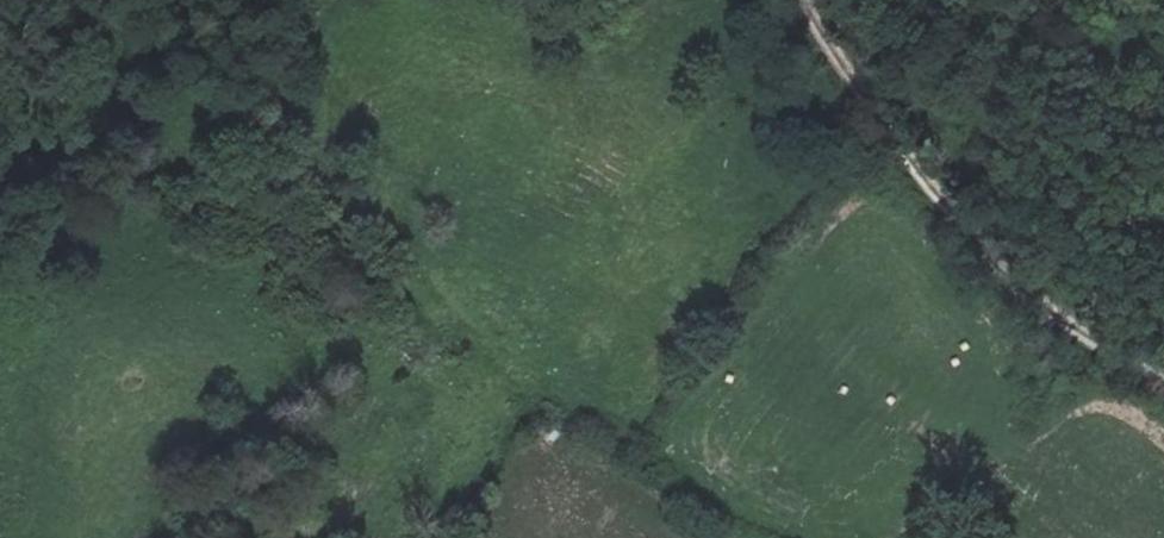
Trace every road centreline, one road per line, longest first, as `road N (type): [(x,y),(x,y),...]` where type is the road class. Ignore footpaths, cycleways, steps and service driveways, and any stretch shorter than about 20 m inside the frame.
road 1 (track): [(1163,379),(1064,320),(970,234),(883,124),(803,0)]

